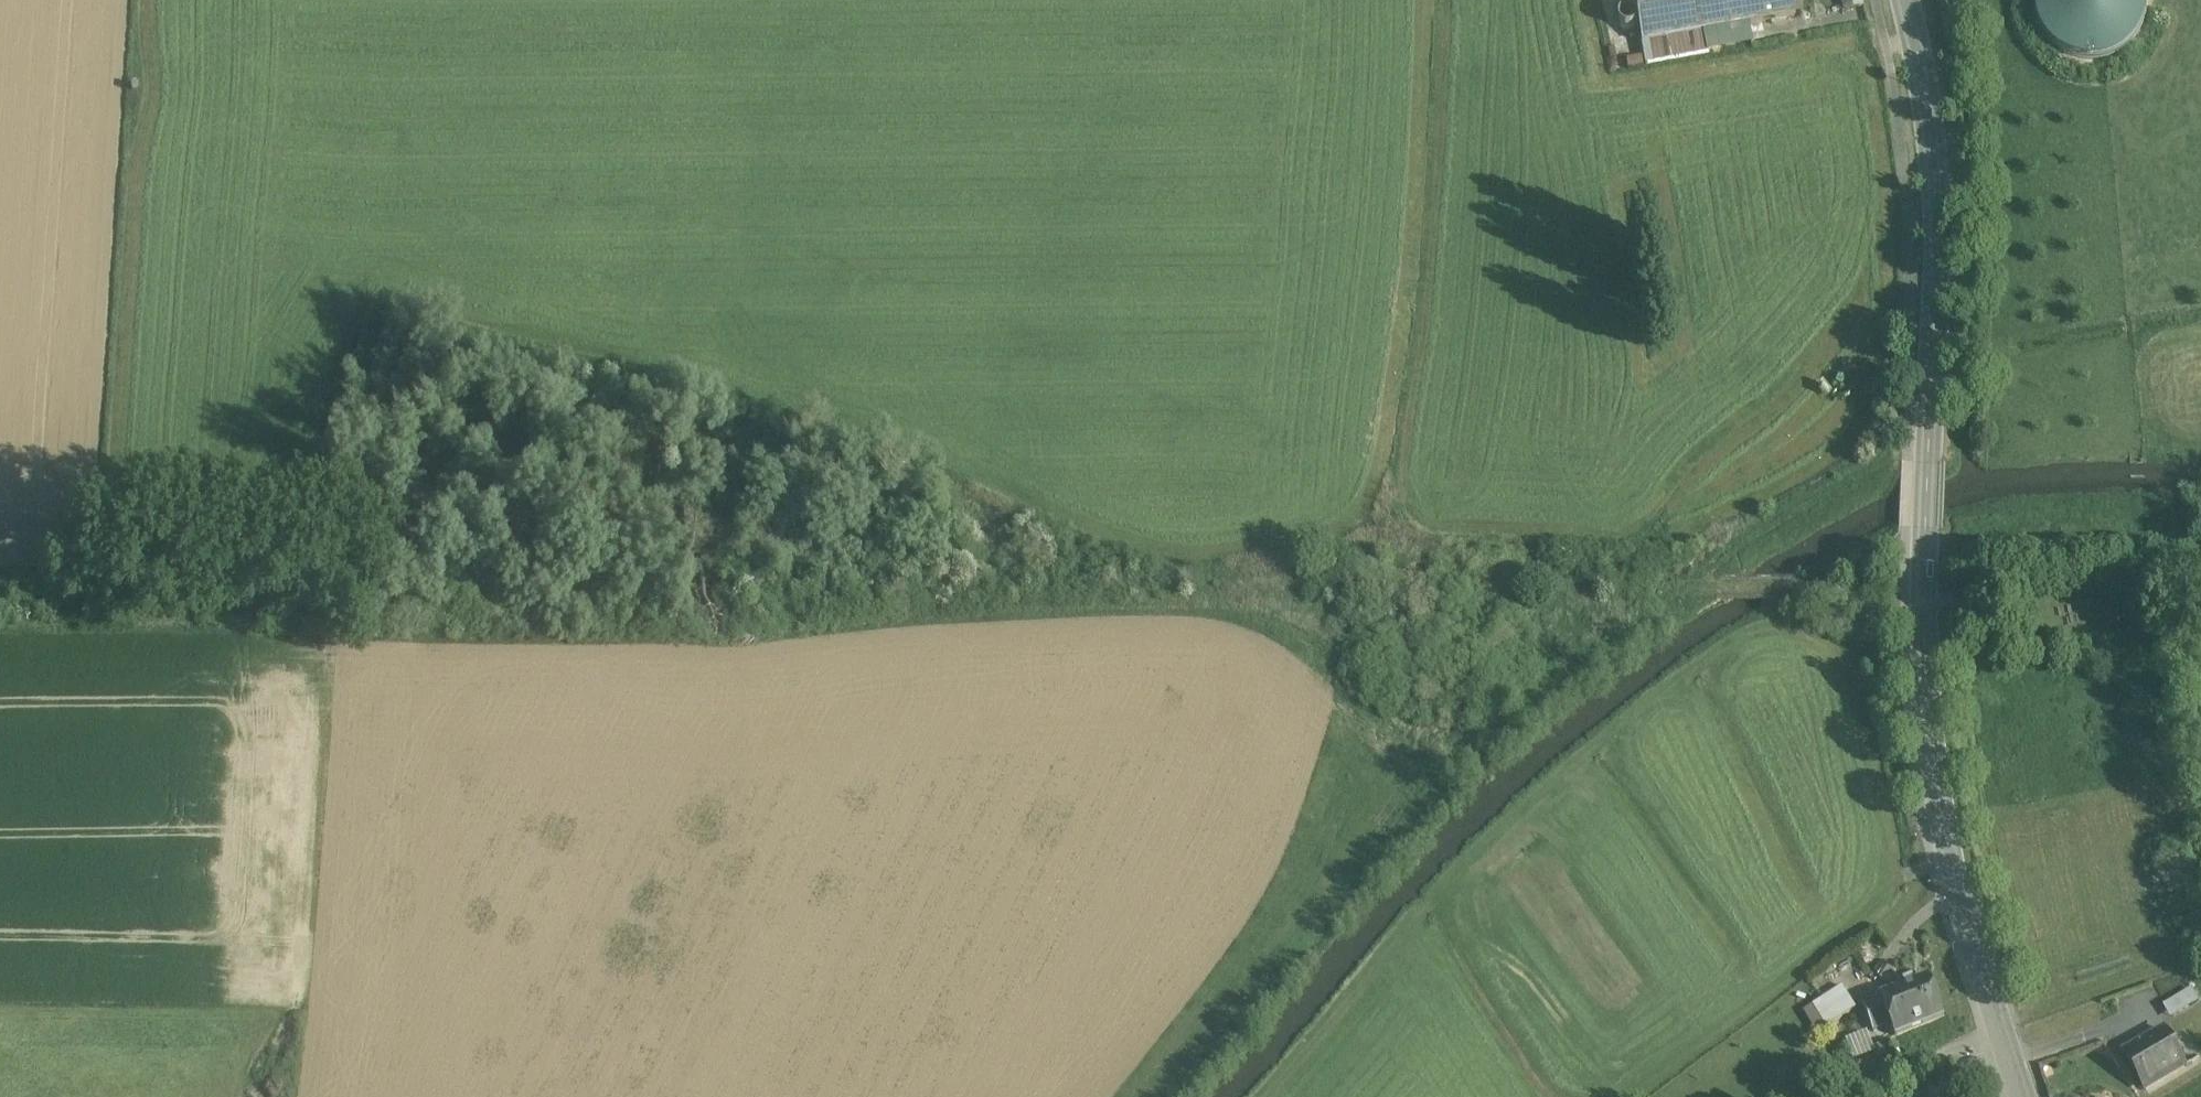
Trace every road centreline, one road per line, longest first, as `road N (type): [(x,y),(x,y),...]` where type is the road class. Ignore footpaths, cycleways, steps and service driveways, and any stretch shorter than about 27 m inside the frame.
road 1 (tertiary): [(2022,1096),(1958,889),(1928,718),(1939,236),(1905,0)]

